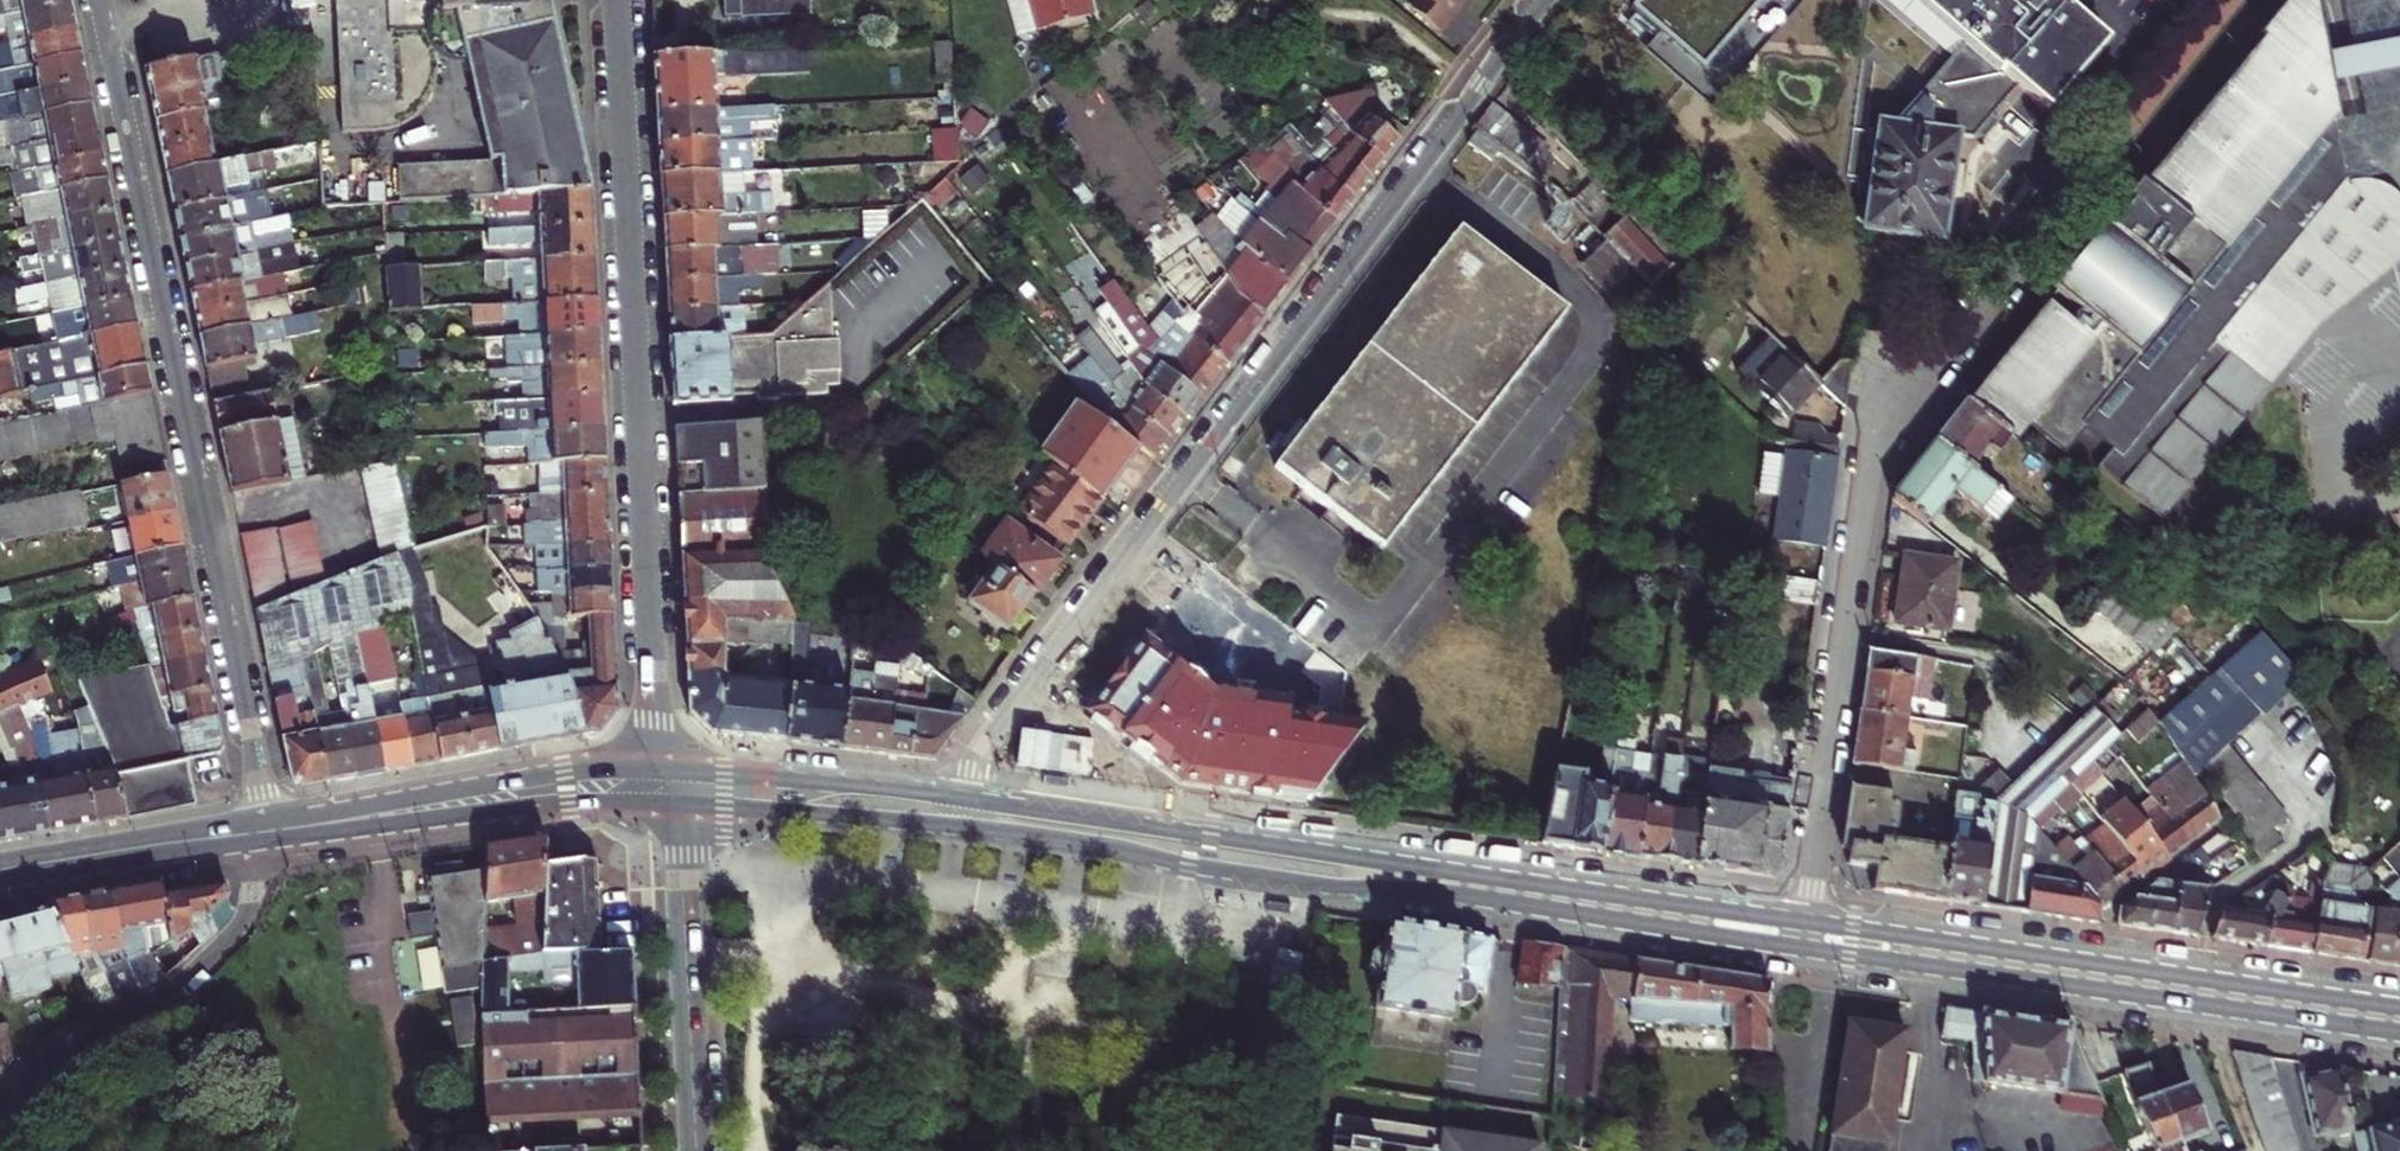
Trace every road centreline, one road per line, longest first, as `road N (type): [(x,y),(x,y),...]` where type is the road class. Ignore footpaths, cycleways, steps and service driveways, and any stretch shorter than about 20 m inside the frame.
road 1 (residential): [(1544,0),(983,742),(956,798)]
road 2 (secondary): [(952,825),(1101,843),(1287,879),(1436,889),(1795,945)]
road 3 (secondary): [(1799,920),(956,798)]
road 4 (residential): [(100,0),(269,815)]
road 5 (residential): [(2091,182),(1892,407),(1878,435),(1799,920)]
road 6 (residential): [(619,0),(660,762)]
road 7 (secondary): [(271,840),(566,800),(677,801)]
road 8 (secondary): [(2202,978),(1799,920)]
road 9 (secondary): [(1795,945),(2198,1003)]
road 10 (secondary): [(660,762),(566,763),(269,815)]
road 11 (residential): [(271,840),(256,899),(211,959),(53,1055),(0,1101)]
road 12 (tertiary): [(696,1150),(677,801)]
road 13 (secondary): [(956,798),(660,762)]
road 14 (secondary): [(677,801),(952,825)]
road 15 (secondary): [(0,880),(271,840)]
road 16 (secondary): [(269,815),(0,861)]
road 17 (residential): [(2202,978),(2217,896),(2318,832),(2295,789)]
road 18 (secondary): [(2198,1003),(2399,1031)]
road 19 (secondary): [(2399,1006),(2202,978)]

